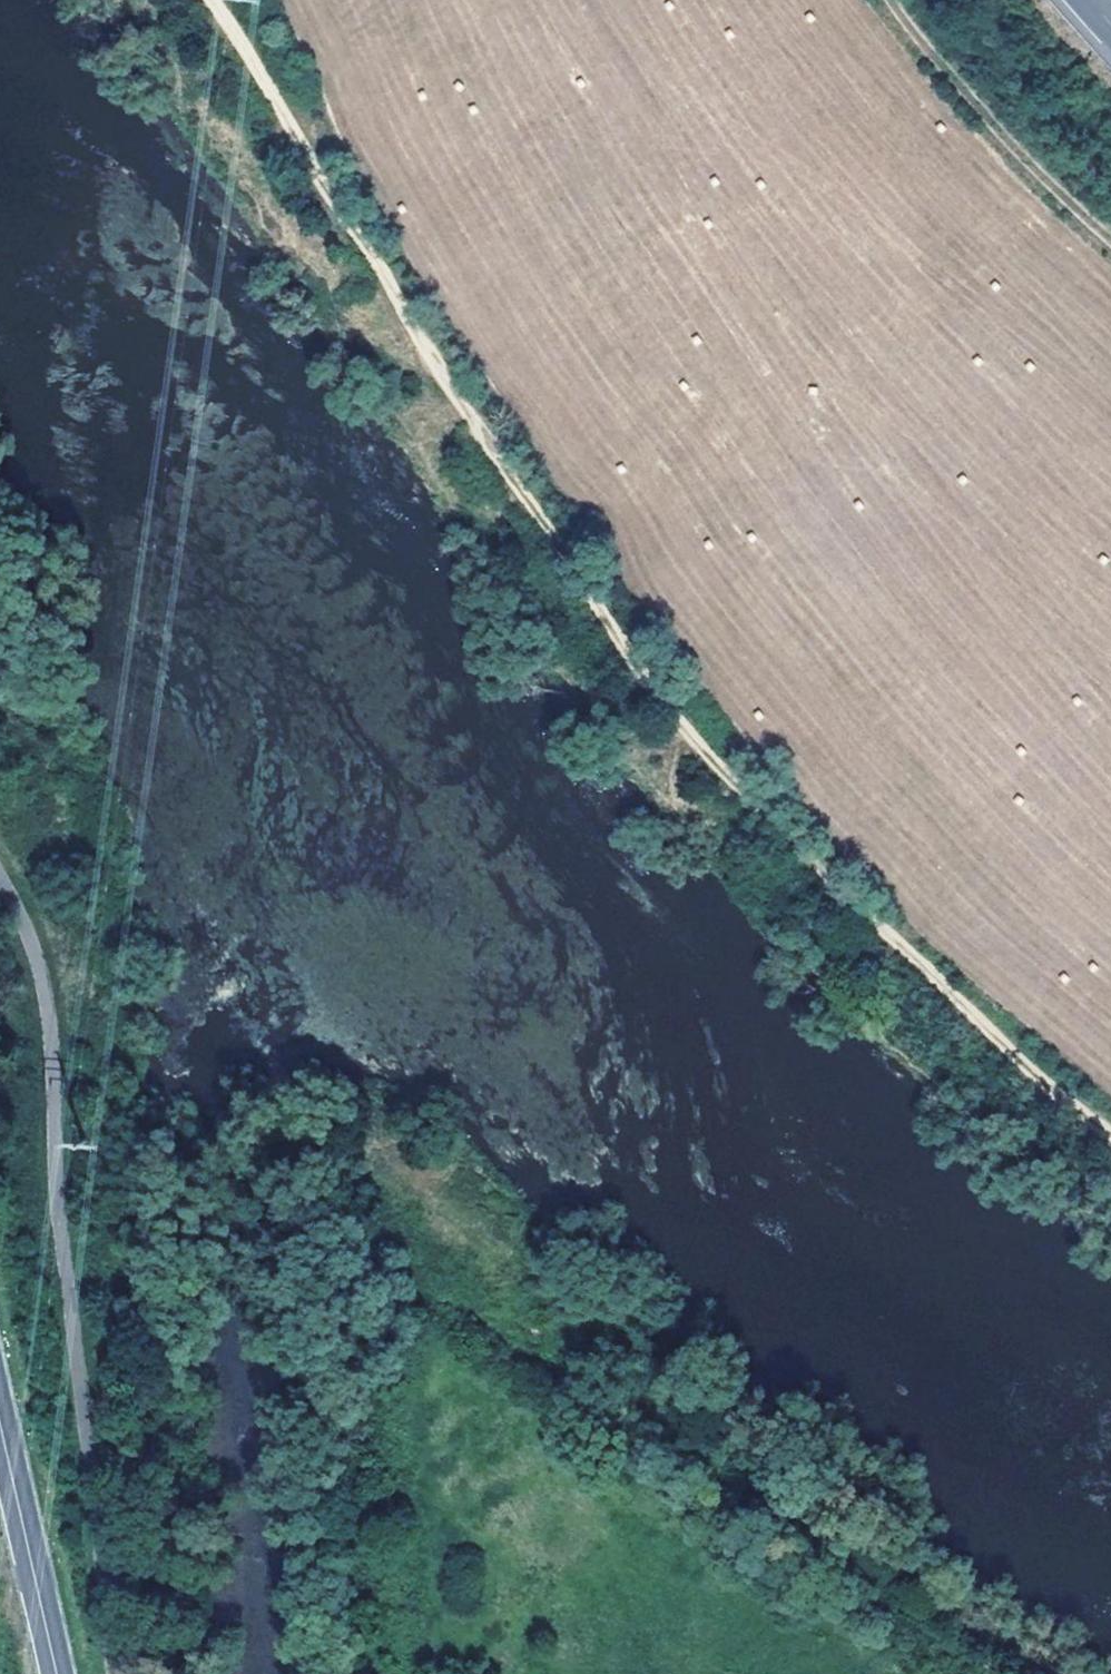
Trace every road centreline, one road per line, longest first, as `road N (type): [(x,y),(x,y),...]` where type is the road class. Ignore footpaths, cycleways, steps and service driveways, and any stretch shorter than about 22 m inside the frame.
road 1 (track): [(209,0),(465,415),(665,706),(814,871),(1110,1142)]
road 2 (track): [(1110,240),(1001,141),(899,0)]
road 3 (tertiary): [(0,1422),(57,1673)]

